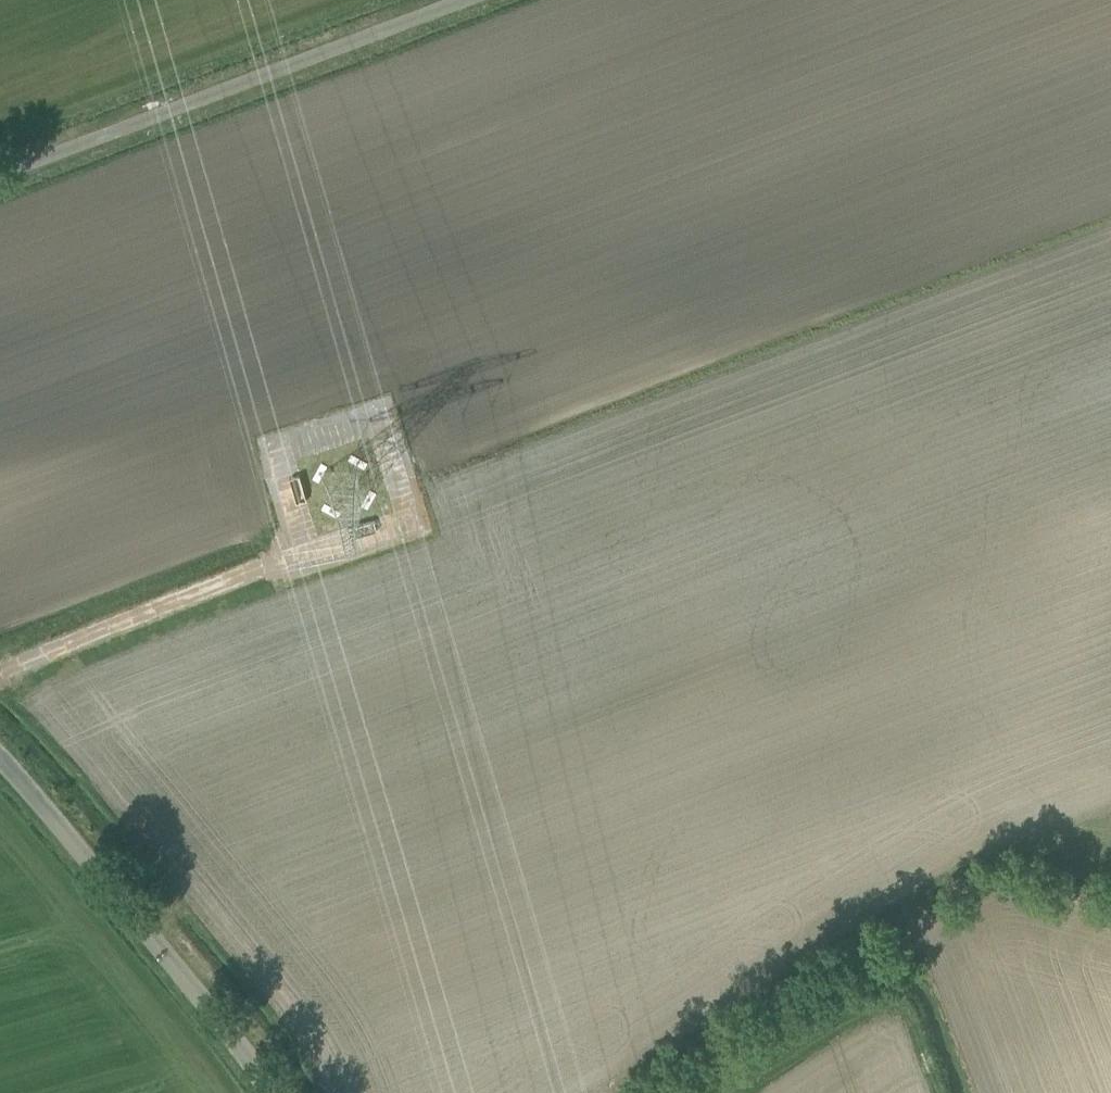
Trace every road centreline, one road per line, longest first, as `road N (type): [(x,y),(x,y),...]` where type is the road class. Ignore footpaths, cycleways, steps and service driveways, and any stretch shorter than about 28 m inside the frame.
road 1 (unclassified): [(0,179),(473,0)]
road 2 (unclassified): [(289,1092),(248,1024),(52,793),(0,744)]

